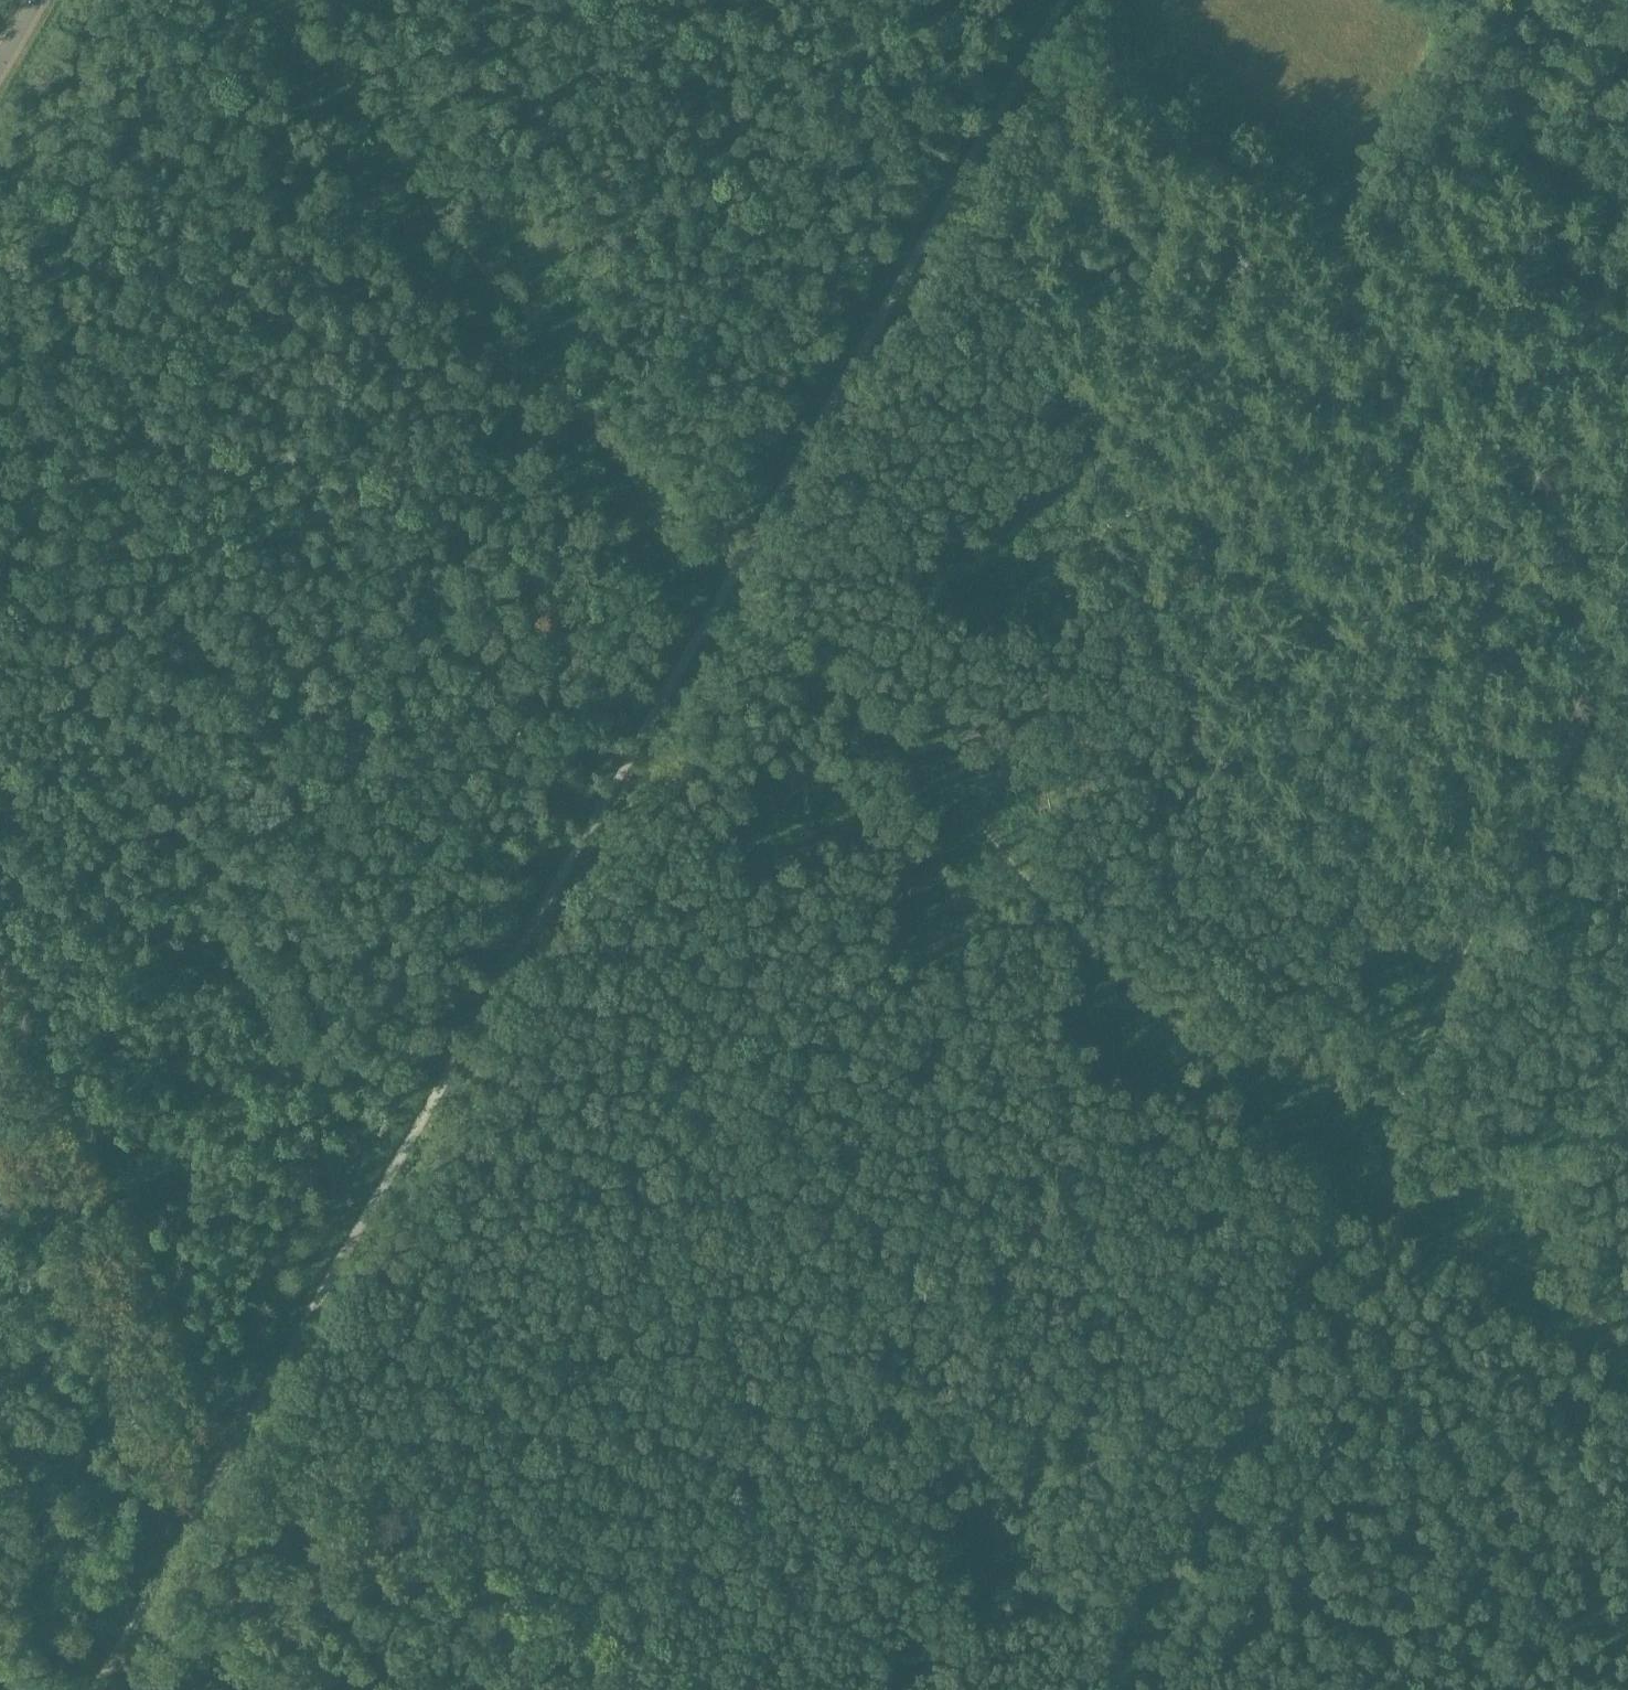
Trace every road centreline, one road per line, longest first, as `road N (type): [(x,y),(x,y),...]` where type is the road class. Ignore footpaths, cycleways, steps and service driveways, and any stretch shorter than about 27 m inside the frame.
road 1 (track): [(1340,1156),(1262,1098),(1103,955),(856,693),(698,568),(282,0)]
road 2 (track): [(1087,1689),(1234,1437),(1318,1239),(1340,1156)]
road 3 (track): [(1627,1337),(1340,1156)]
road 4 (track): [(148,1689),(111,1662),(93,1620),(51,1597),(49,1517),(0,1421)]

